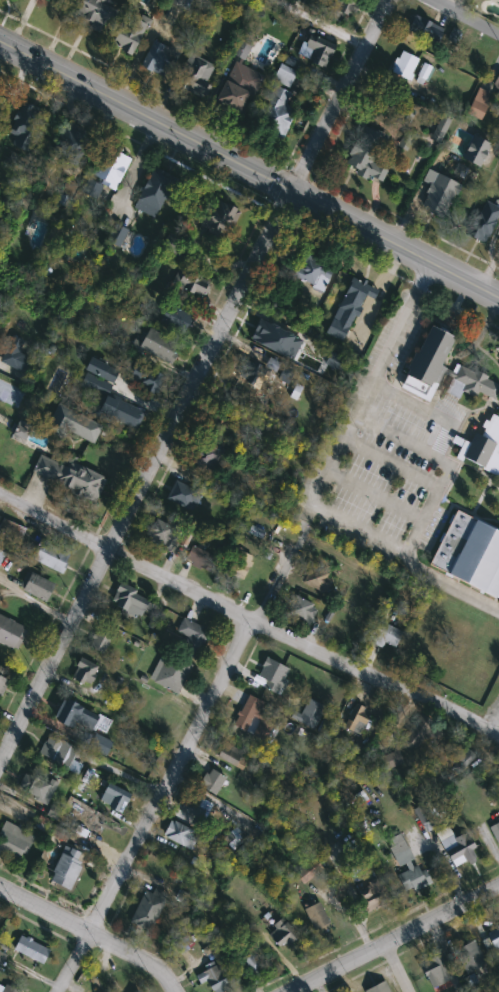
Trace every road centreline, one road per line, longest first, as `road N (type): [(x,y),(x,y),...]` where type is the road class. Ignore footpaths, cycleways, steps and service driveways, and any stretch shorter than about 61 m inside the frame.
road 1 (residential): [(107,549),(391,0)]
road 2 (secondary): [(0,40),(498,294)]
road 3 (residential): [(54,991),(255,619)]
road 4 (residential): [(255,619),(498,739)]
road 5 (residential): [(0,764),(107,549)]
road 6 (residential): [(498,885),(291,991)]
road 7 (residential): [(173,991),(151,968),(0,889)]
road 8 (residential): [(107,549),(255,619)]

